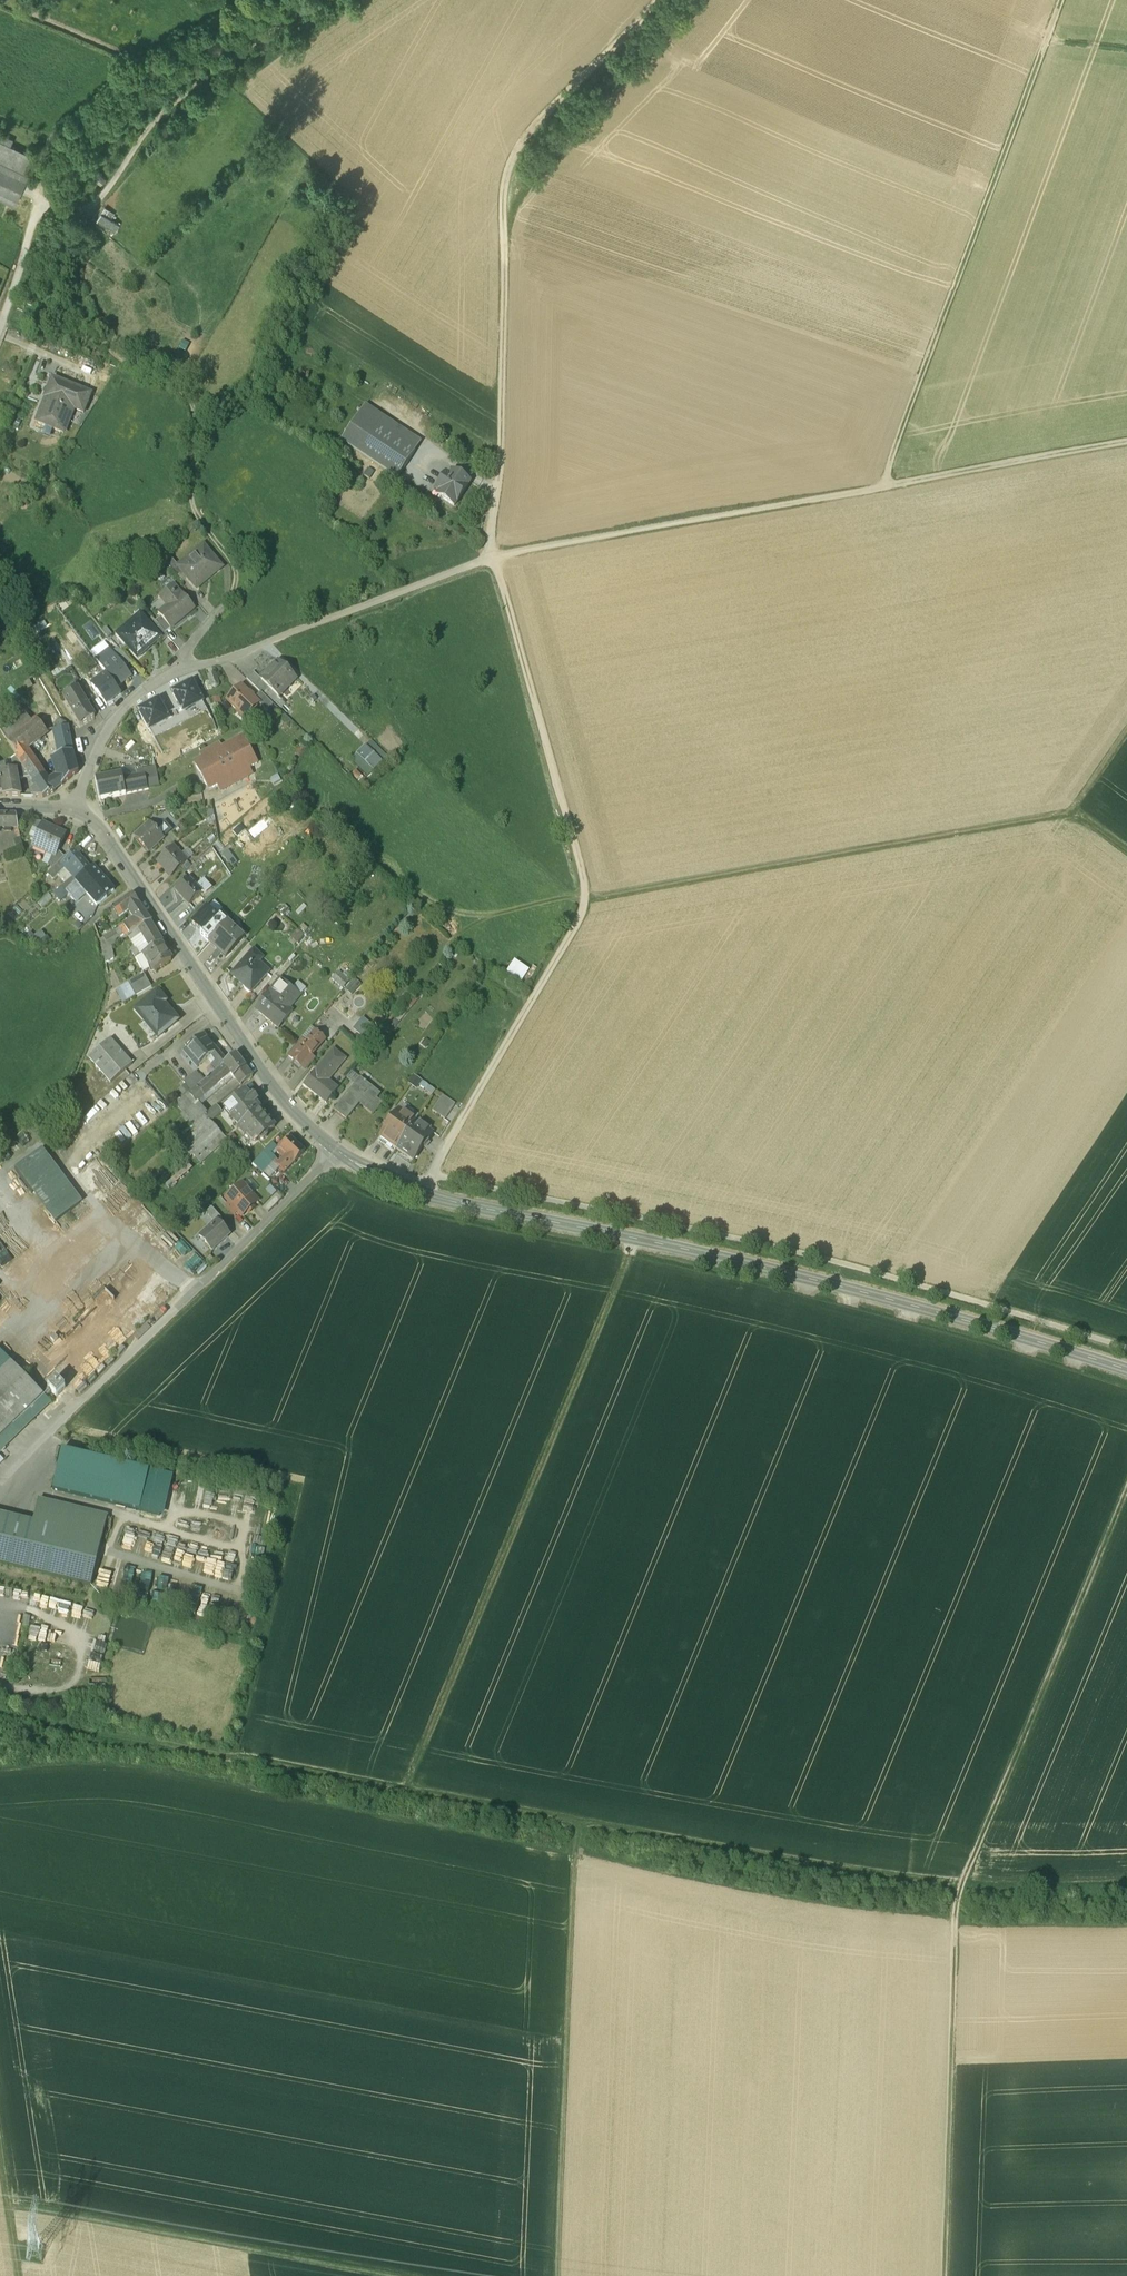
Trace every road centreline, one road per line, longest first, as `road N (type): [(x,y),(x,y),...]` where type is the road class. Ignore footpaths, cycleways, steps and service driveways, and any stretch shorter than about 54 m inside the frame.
road 1 (track): [(0,1711),(763,1860),(961,1888),(1126,1494)]
road 2 (tertiary): [(417,1191),(809,1278),(1126,1371)]
road 3 (track): [(1126,1349),(780,1249),(431,1173)]
road 4 (track): [(1126,442),(495,556)]
road 5 (track): [(495,556),(508,174),(529,140),(662,0)]
road 6 (track): [(407,1792),(631,1237)]
road 7 (track): [(495,556),(585,899),(467,1110)]
road 8 (track): [(584,904),(1043,820),(1078,823),(1126,852)]
road 9 (track): [(1064,0),(883,489)]
road 10 (residential): [(339,1151),(48,1427),(0,1482)]
road 11 (track): [(231,598),(234,565),(192,499),(193,403),(116,355),(79,303),(73,264),(86,210)]
road 12 (track): [(583,1823),(571,1897),(558,2275)]
road 13 (tertiary): [(71,809),(102,829),(255,1060),(296,1114),(339,1151)]
road 14 (track): [(945,2275),(961,1888)]
road 15 (track): [(394,2275),(13,2206)]
road 16 (residential): [(180,672),(495,556)]
road 17 (track): [(86,210),(179,100),(320,0)]
road 18 (residential): [(71,809),(100,735),(144,690),(180,672)]
road 19 (track): [(1126,1886),(961,1888)]
road 20 (track): [(917,643),(887,488)]
road 21 (track): [(0,2122),(24,2275)]

